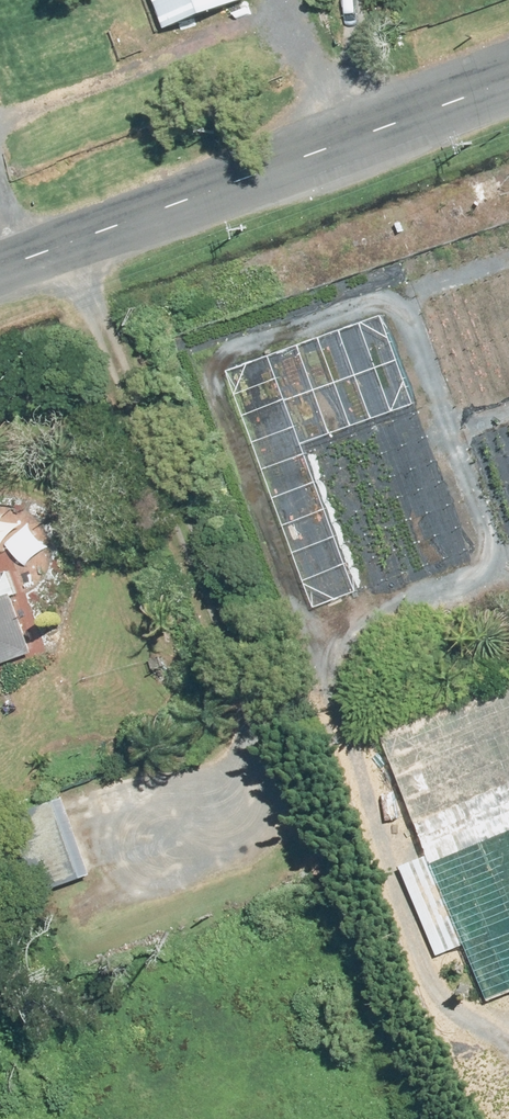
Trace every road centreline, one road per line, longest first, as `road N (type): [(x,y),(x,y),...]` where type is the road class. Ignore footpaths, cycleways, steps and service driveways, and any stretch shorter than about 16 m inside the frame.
road 1 (track): [(508,263),(223,348),(207,358),(204,389),(314,690),(328,695),(379,671),(423,605),(457,580),(508,560)]
road 2 (secondary): [(508,81),(0,269)]
road 3 (track): [(503,562),(405,294)]
road 4 (track): [(243,495),(508,414)]
road 5 (track): [(508,1046),(433,993),(407,920)]

